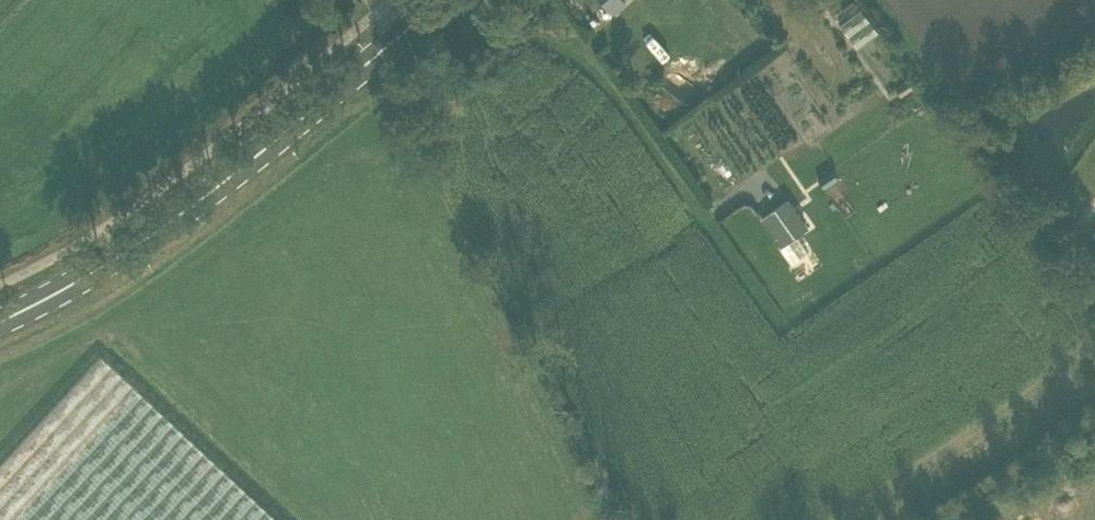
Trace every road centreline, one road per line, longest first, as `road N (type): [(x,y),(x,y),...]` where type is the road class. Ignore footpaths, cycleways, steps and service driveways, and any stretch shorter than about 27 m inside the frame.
road 1 (secondary): [(0,321),(193,209),(447,0)]

